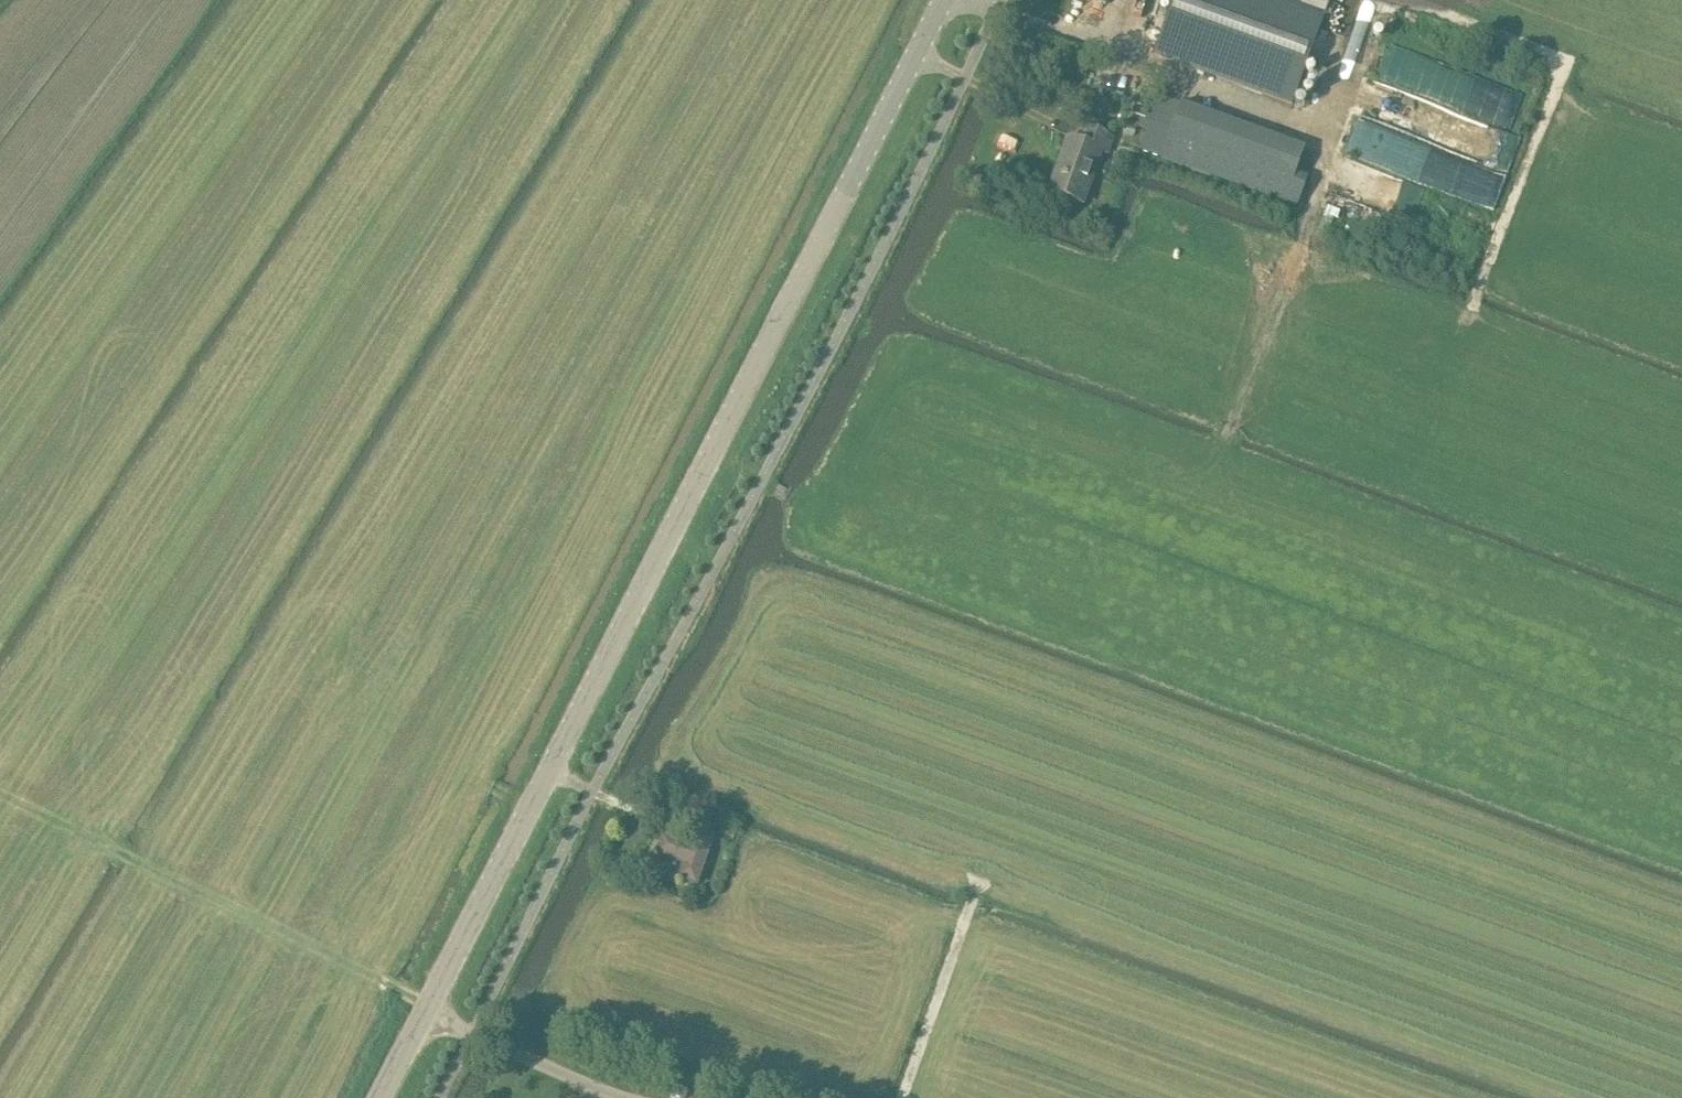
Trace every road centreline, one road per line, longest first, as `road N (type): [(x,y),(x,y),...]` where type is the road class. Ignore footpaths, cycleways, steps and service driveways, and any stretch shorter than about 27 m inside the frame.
road 1 (unclassified): [(379,1097),(945,0)]

